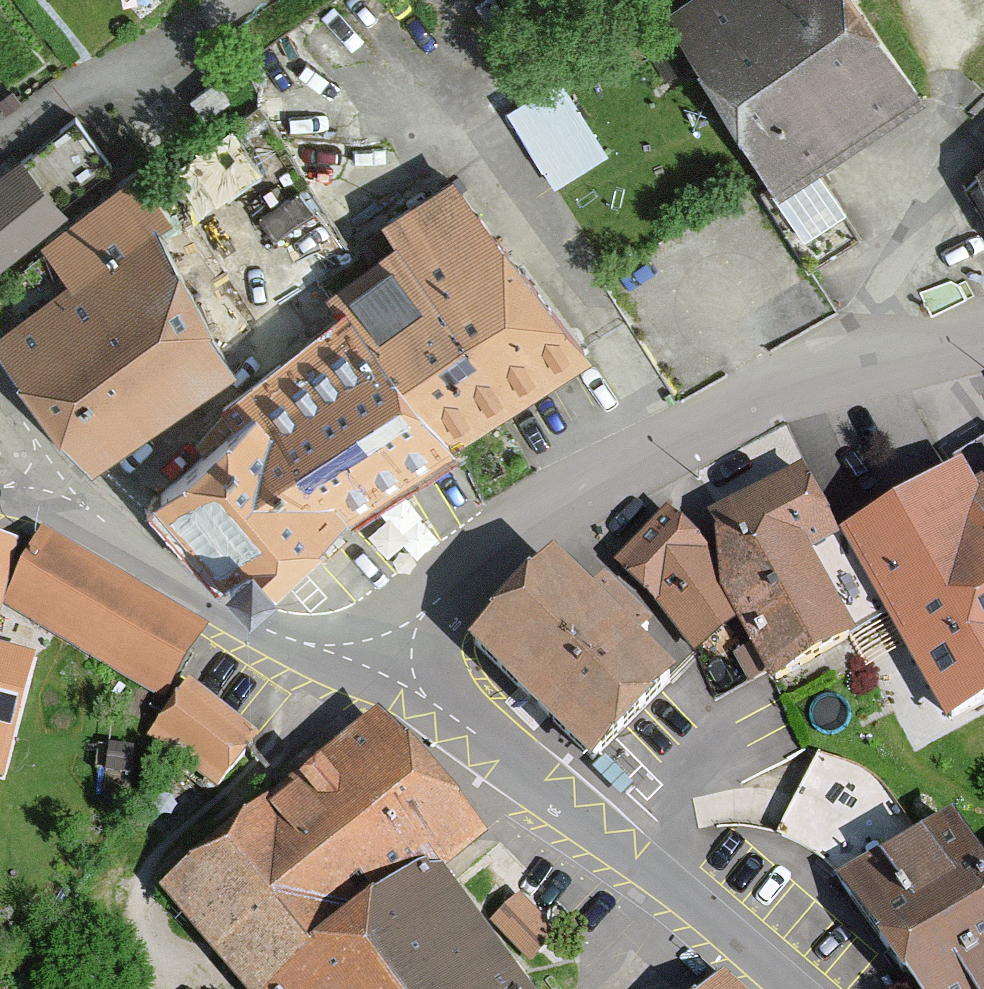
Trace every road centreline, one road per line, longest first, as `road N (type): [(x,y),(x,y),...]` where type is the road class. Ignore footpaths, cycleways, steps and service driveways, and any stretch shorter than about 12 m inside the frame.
road 1 (residential): [(983,340),(684,435),(517,523),(472,560),(378,673)]
road 2 (residential): [(793,988),(496,748),(378,673)]
road 3 (residential): [(378,673),(247,625),(199,599),(64,482)]

